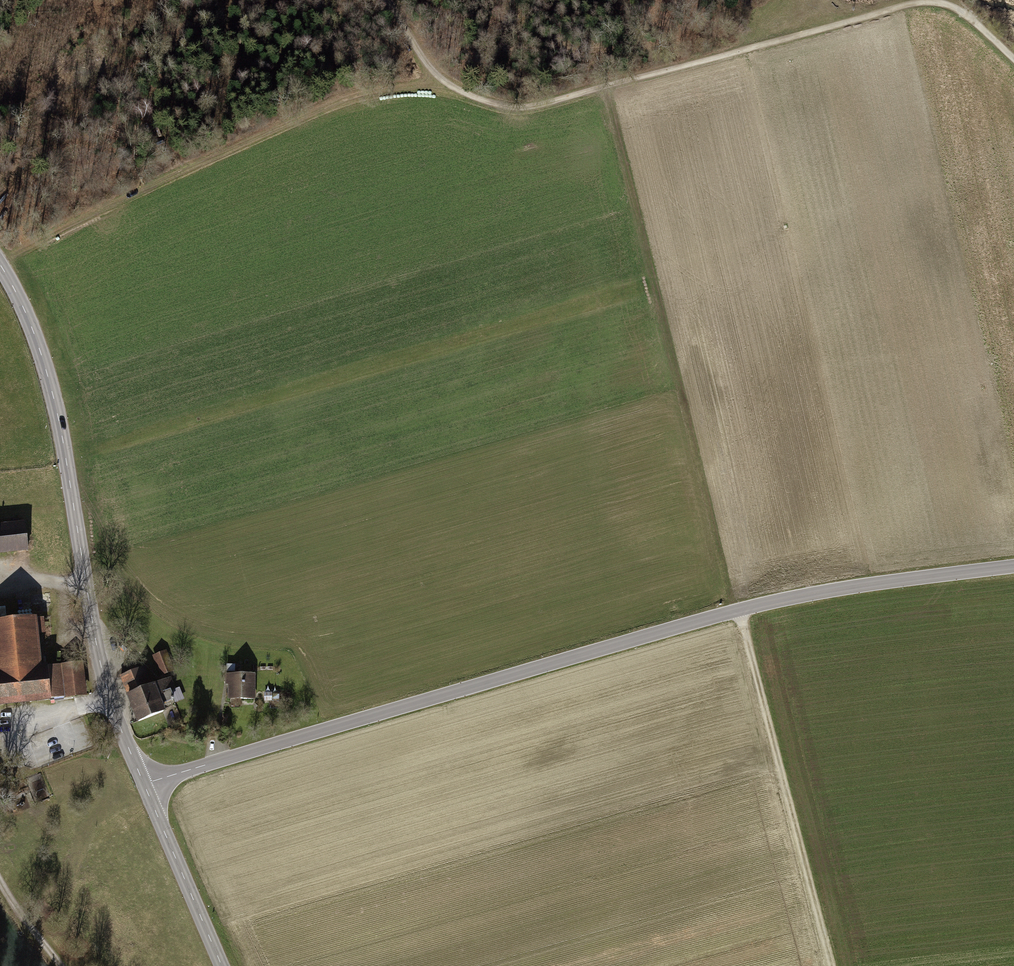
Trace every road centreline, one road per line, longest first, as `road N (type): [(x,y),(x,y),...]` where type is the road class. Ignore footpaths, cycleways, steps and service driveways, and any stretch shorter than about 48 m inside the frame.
road 1 (tertiary): [(144,785),(739,611),(865,585),(1013,567)]
road 2 (track): [(388,0),(438,77),(509,107),(920,3),(962,12),(1013,59)]
road 3 (secondary): [(0,264),(46,370),(102,670),(144,785)]
road 4 (track): [(606,86),(739,611)]
road 5 (track): [(0,260),(344,101),(451,86)]
road 6 (track): [(836,965),(739,611)]
road 7 (secondary): [(222,965),(144,785)]

